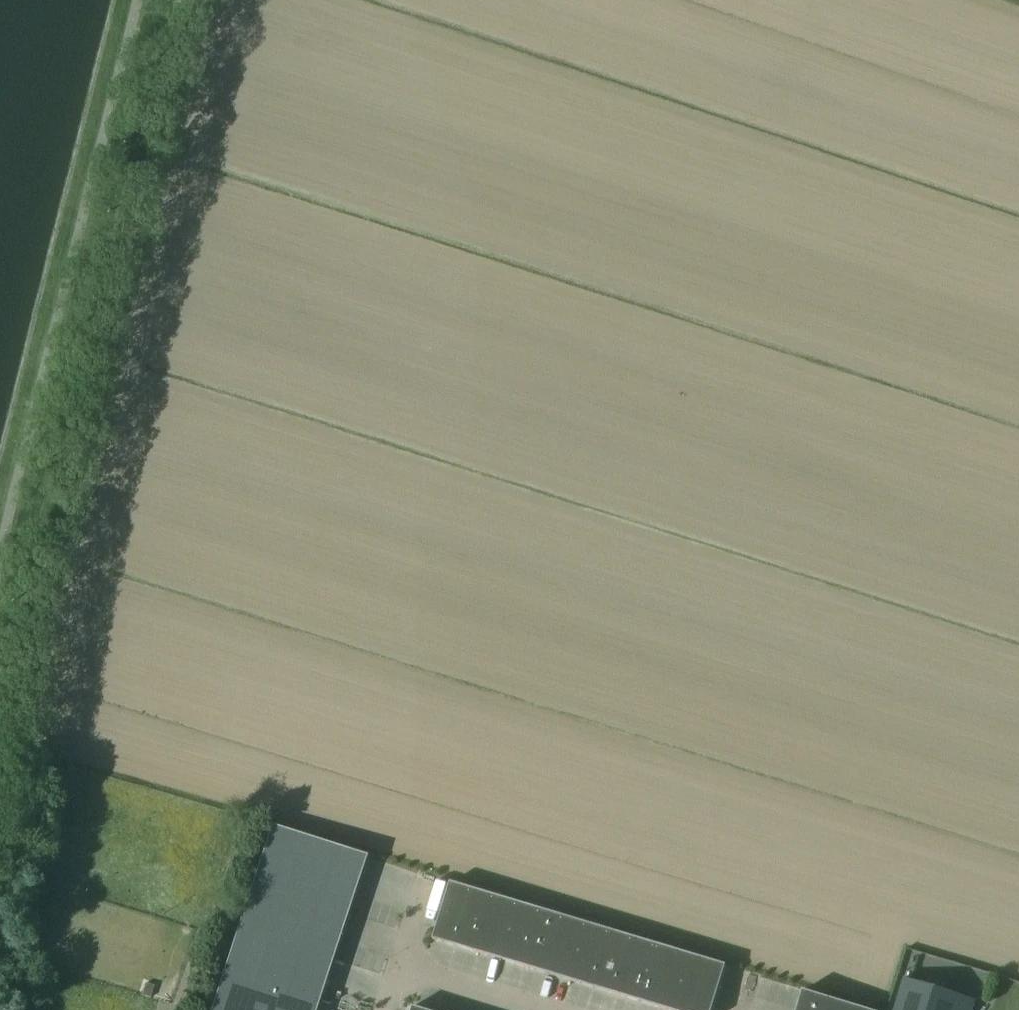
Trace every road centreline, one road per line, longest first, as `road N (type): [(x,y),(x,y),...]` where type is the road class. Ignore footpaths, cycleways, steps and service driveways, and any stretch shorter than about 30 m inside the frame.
road 1 (unclassified): [(398,968),(540,1009)]

